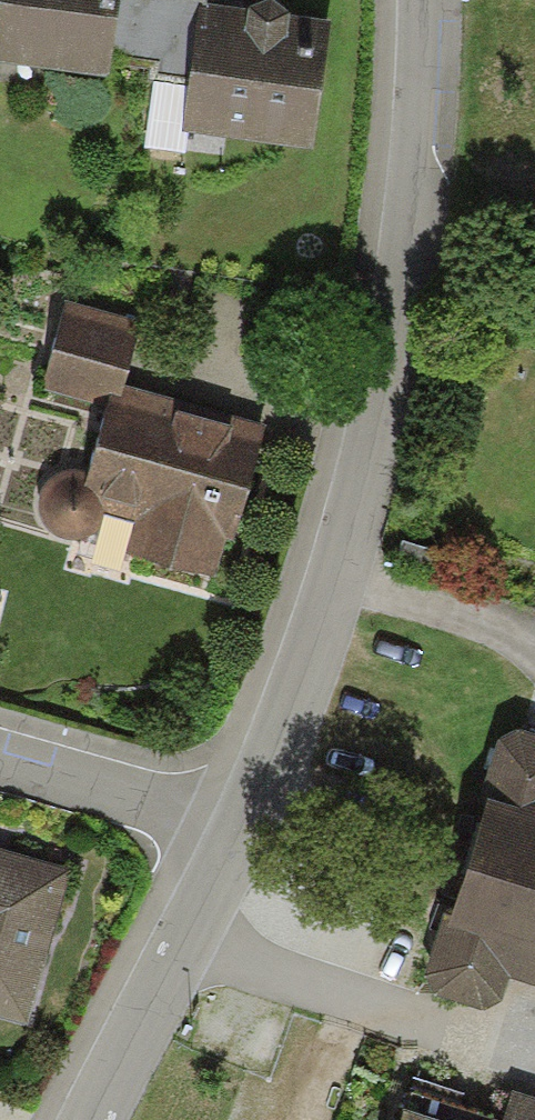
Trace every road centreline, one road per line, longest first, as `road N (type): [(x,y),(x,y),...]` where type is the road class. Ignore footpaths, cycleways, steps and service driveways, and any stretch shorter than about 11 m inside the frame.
road 1 (residential): [(418,0),(405,245),(332,568),(229,830)]
road 2 (residential): [(229,830),(91,1119)]
road 3 (residential): [(229,830),(0,768)]

